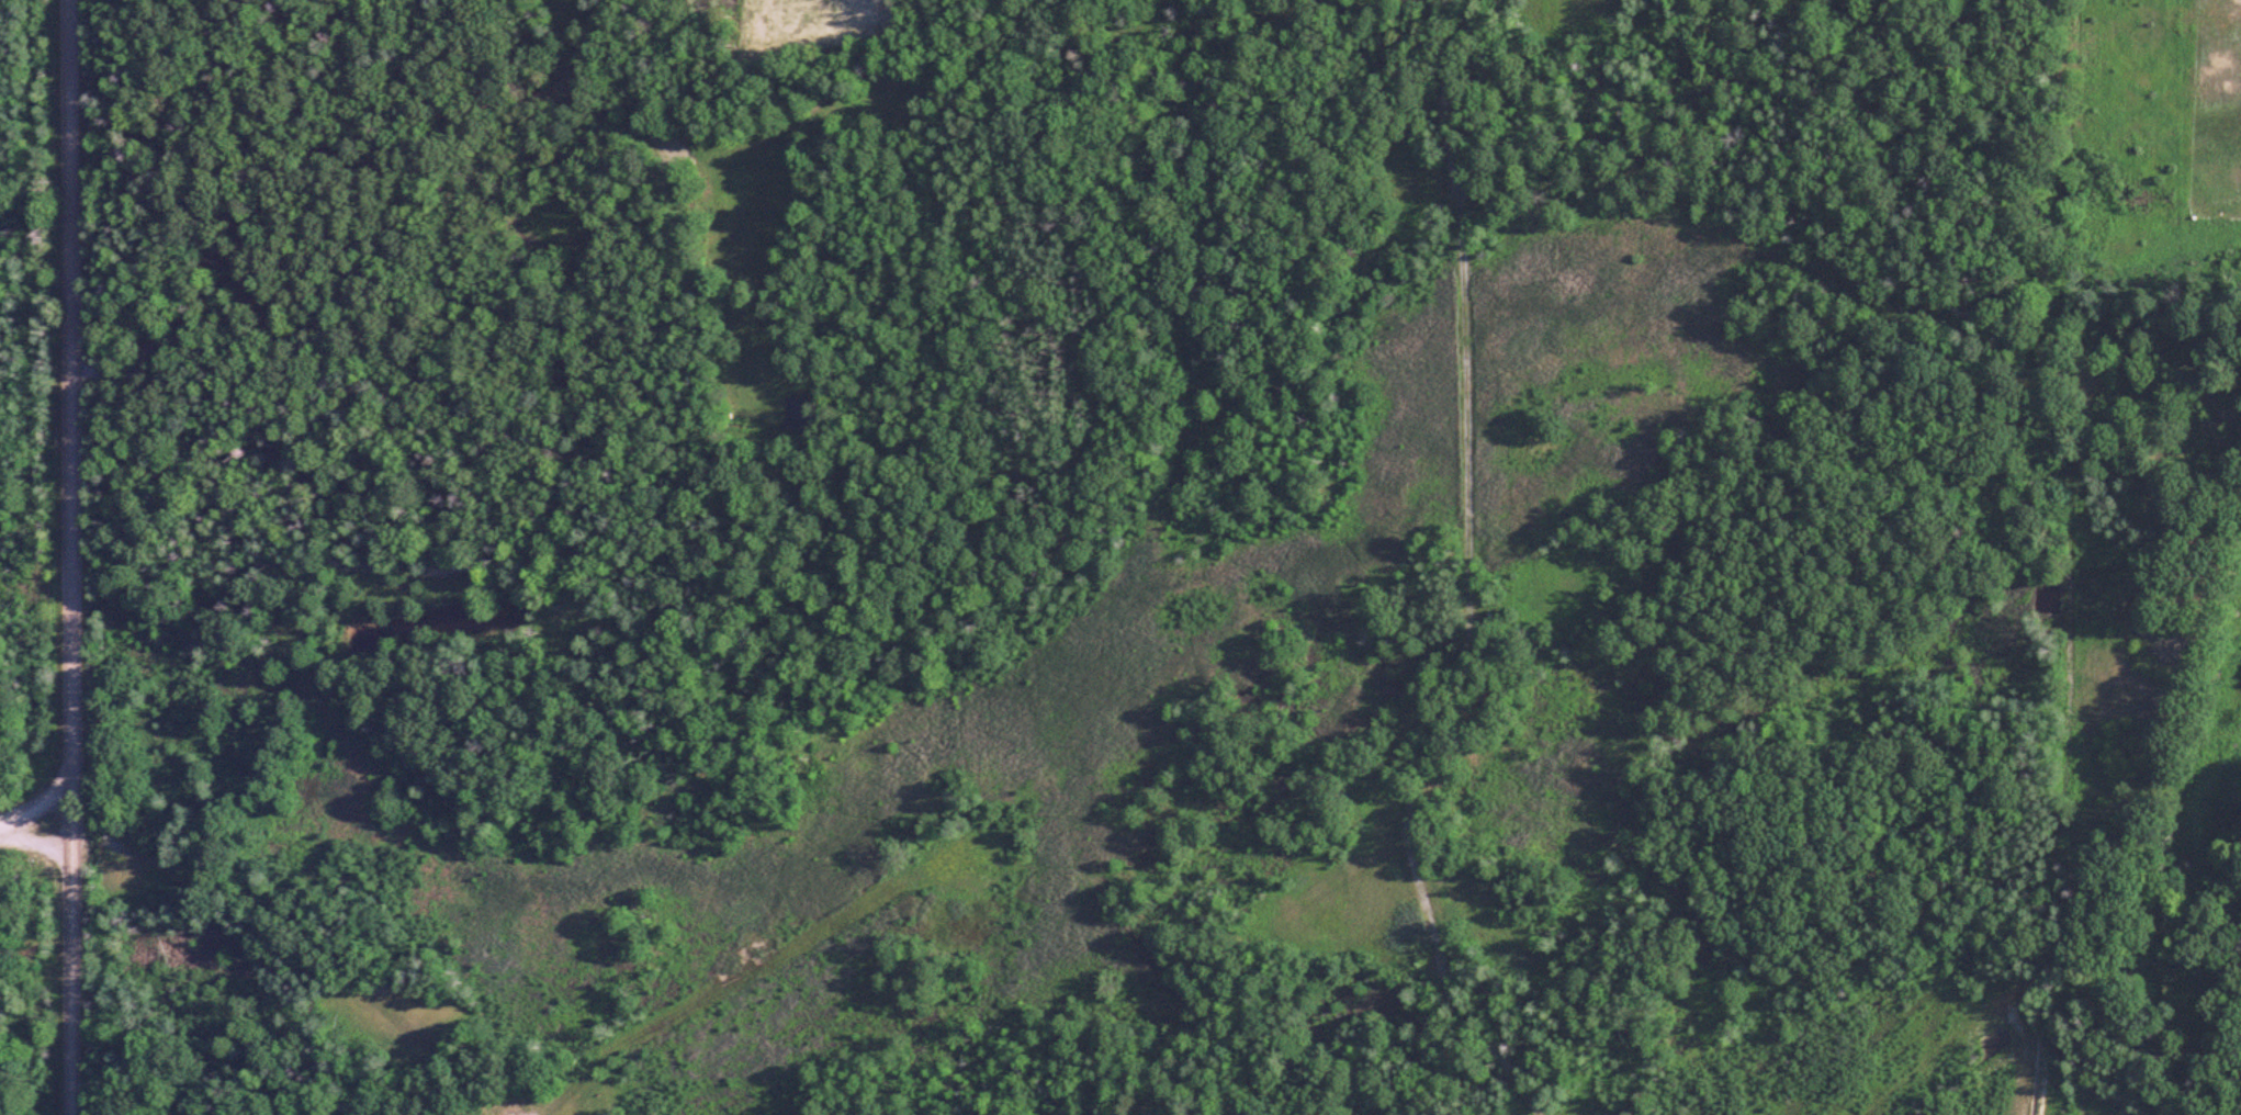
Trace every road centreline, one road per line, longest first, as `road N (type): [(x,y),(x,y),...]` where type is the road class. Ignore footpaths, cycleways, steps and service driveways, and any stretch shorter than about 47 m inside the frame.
road 1 (residential): [(72,1114),(68,0)]

